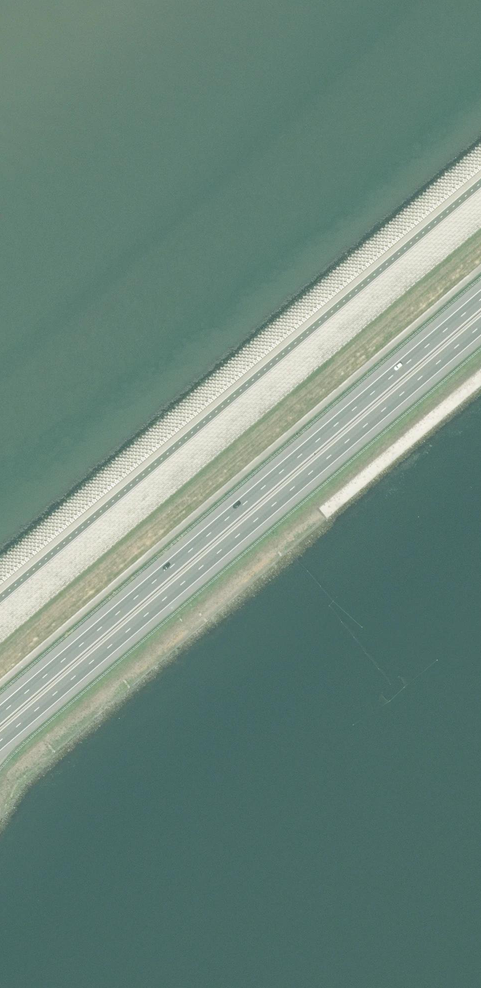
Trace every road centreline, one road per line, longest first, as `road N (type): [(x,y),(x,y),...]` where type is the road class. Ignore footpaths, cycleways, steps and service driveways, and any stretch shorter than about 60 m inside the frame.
road 1 (motorway): [(480,300),(0,715)]
road 2 (motorway): [(0,742),(480,327)]

